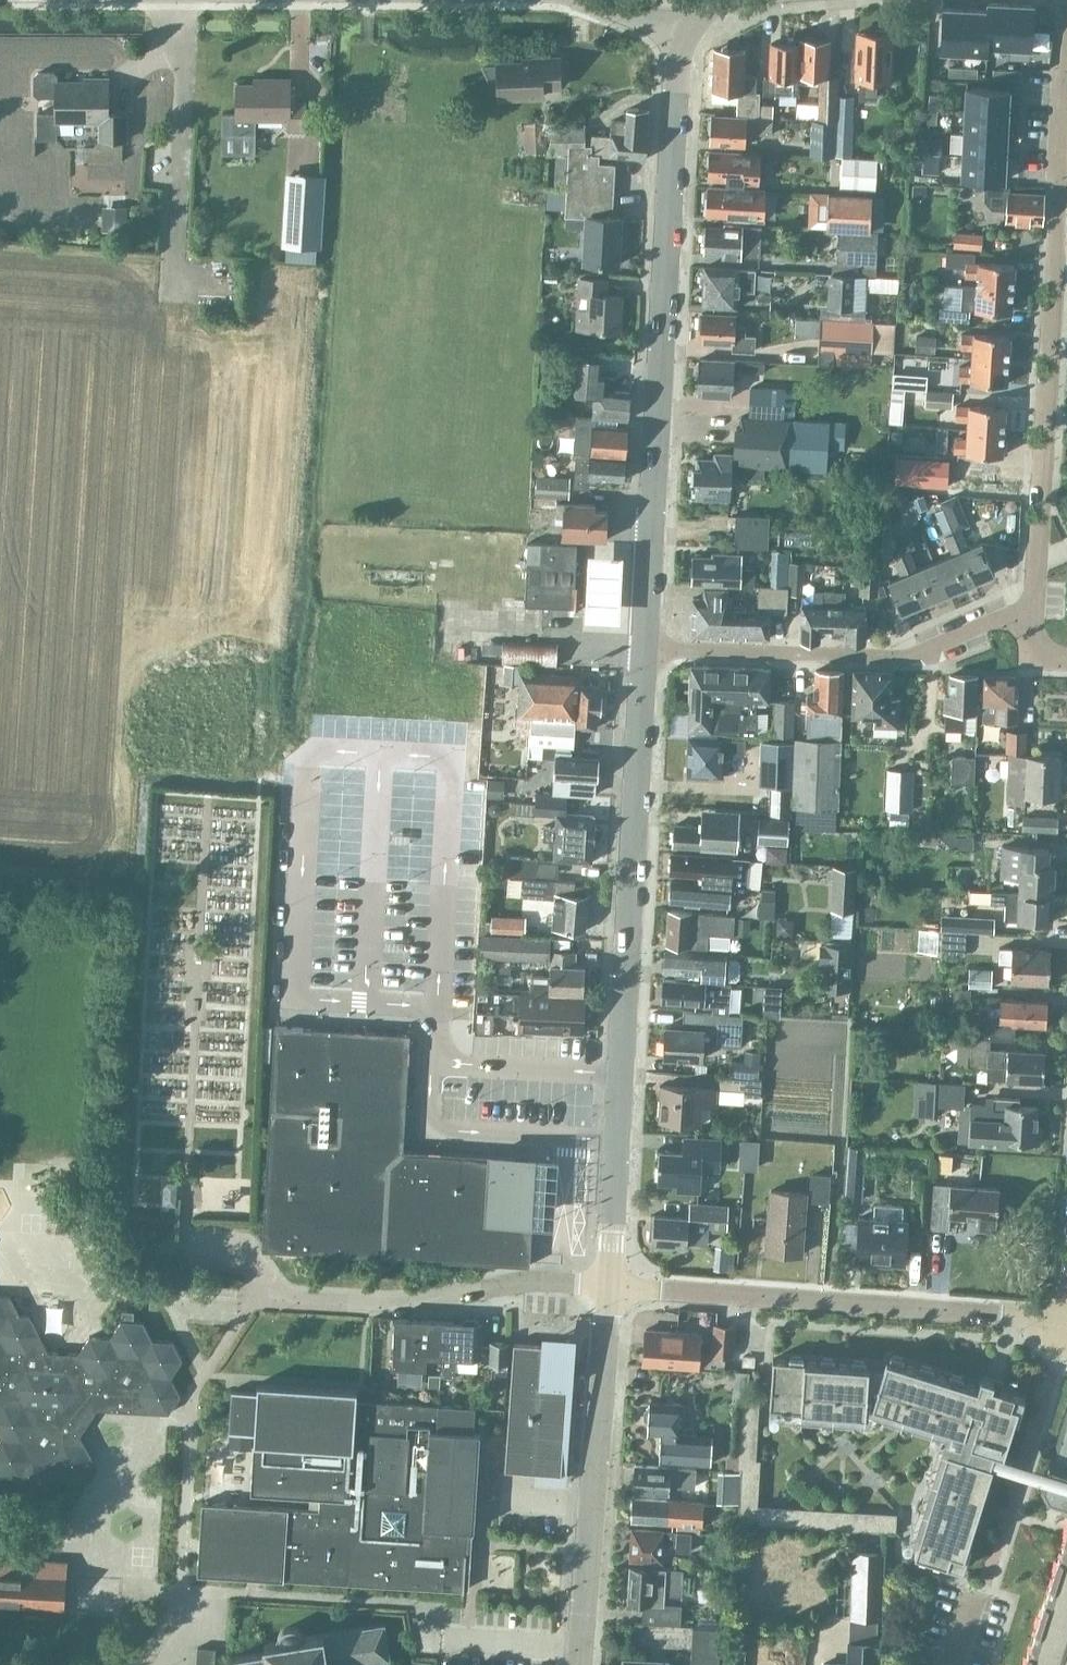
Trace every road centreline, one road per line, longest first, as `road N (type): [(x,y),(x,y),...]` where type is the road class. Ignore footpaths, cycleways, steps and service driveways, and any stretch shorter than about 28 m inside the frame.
road 1 (tertiary): [(611,1284),(647,650)]
road 2 (tertiary): [(647,650),(677,26)]
road 3 (residential): [(1034,613),(1066,139)]
road 4 (residential): [(1066,1329),(1002,1316),(611,1284)]
road 5 (residential): [(647,650),(910,653),(1034,613)]
road 6 (tertiary): [(580,1664),(611,1284)]
road 7 (residential): [(611,1284),(517,1281),(395,1303),(259,1300)]

